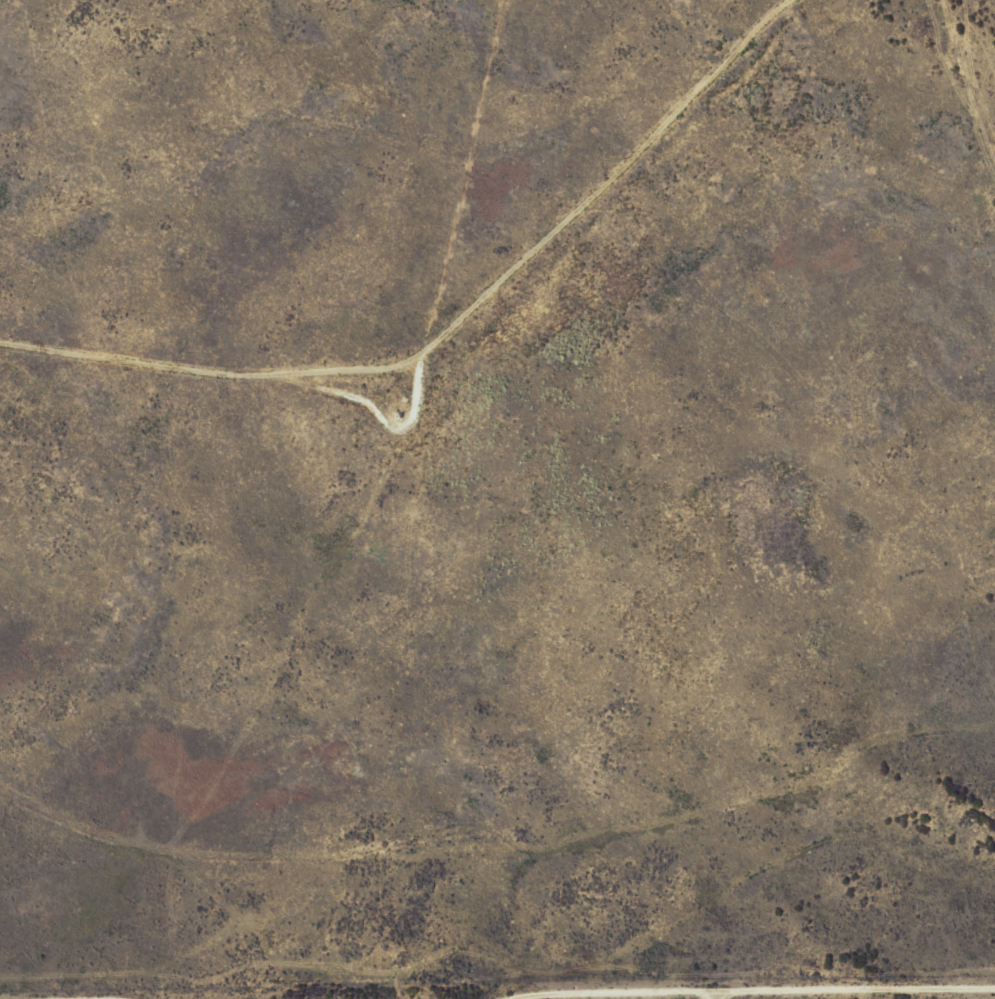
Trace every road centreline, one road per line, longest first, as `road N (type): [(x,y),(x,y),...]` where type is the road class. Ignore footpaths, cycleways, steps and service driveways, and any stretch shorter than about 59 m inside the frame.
road 1 (track): [(785,0),(616,174),(417,359),(292,376),(143,368)]
road 2 (track): [(526,998),(994,988)]
road 3 (track): [(0,345),(143,368)]

